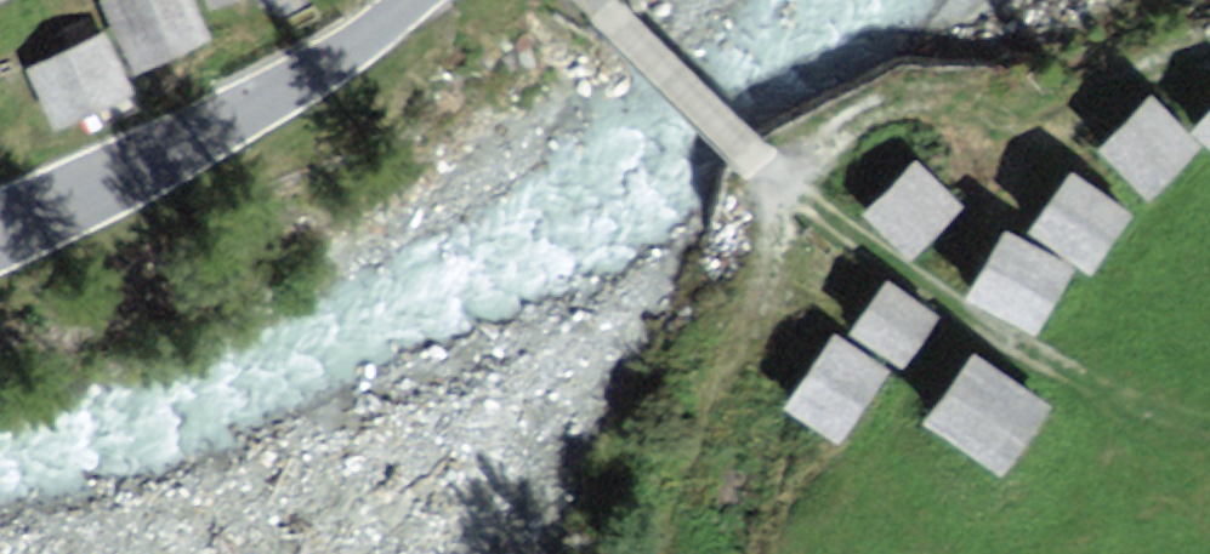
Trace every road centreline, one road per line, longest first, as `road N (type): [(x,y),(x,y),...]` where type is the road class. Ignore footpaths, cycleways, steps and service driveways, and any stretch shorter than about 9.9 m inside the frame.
road 1 (unclassified): [(0,231),(323,72),(413,0)]

